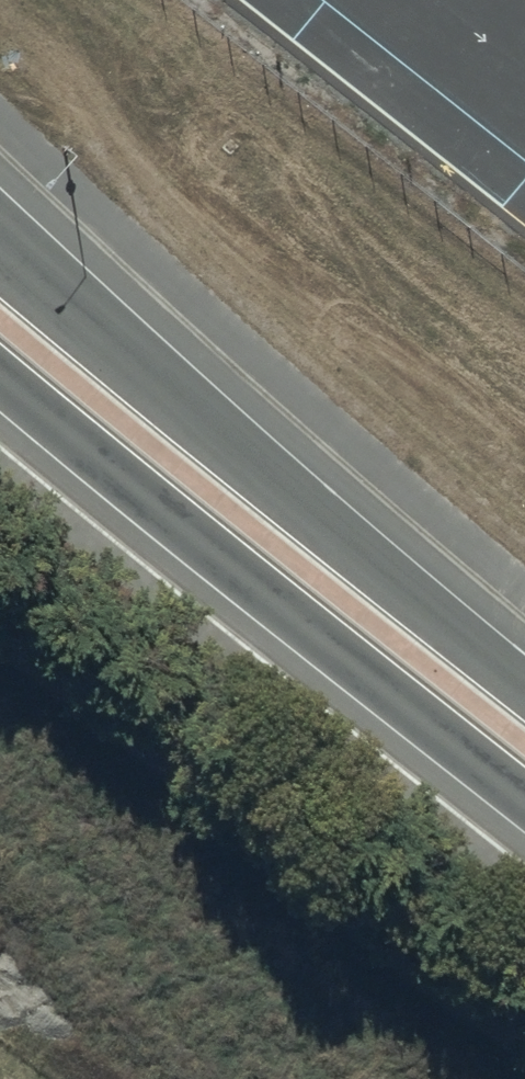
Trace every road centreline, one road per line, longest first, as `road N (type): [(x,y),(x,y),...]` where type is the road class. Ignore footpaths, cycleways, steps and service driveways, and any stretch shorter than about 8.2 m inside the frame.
road 1 (secondary): [(0,237),(524,682)]
road 2 (secondary): [(524,802),(0,383)]

